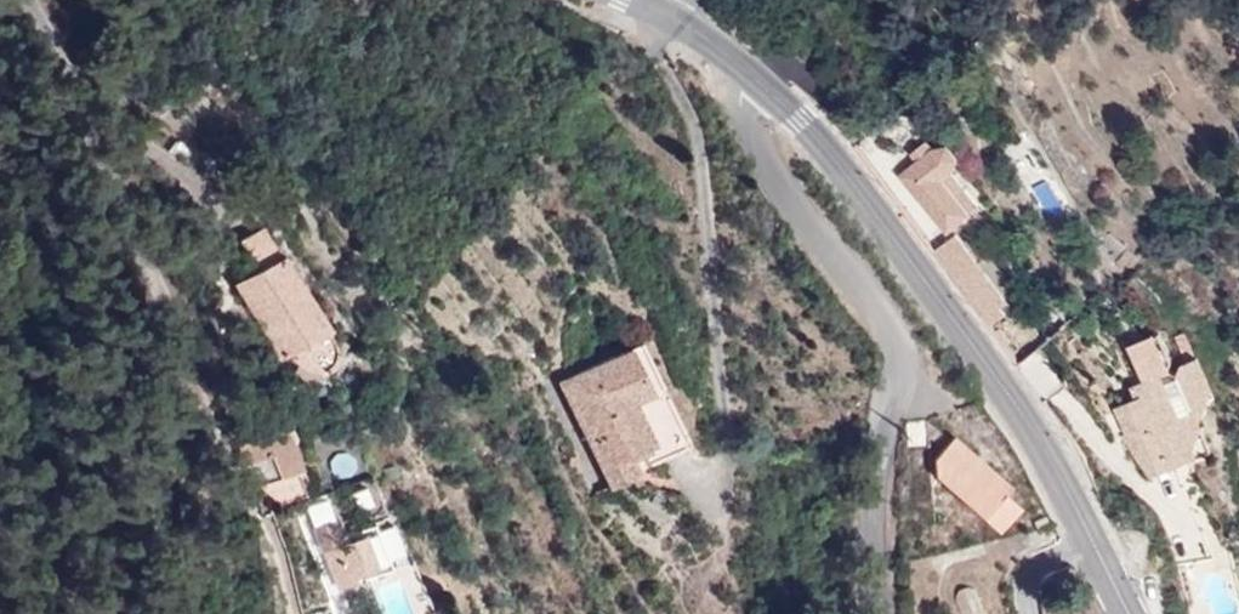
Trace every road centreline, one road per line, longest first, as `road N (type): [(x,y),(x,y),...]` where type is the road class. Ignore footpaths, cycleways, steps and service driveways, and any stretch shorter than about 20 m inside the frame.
road 1 (tertiary): [(740,63),(802,119),(985,356),(1124,613)]
road 2 (residential): [(35,0),(279,613)]
road 3 (residential): [(740,63),(742,94),(781,187),(898,346),(886,420),(878,613)]

